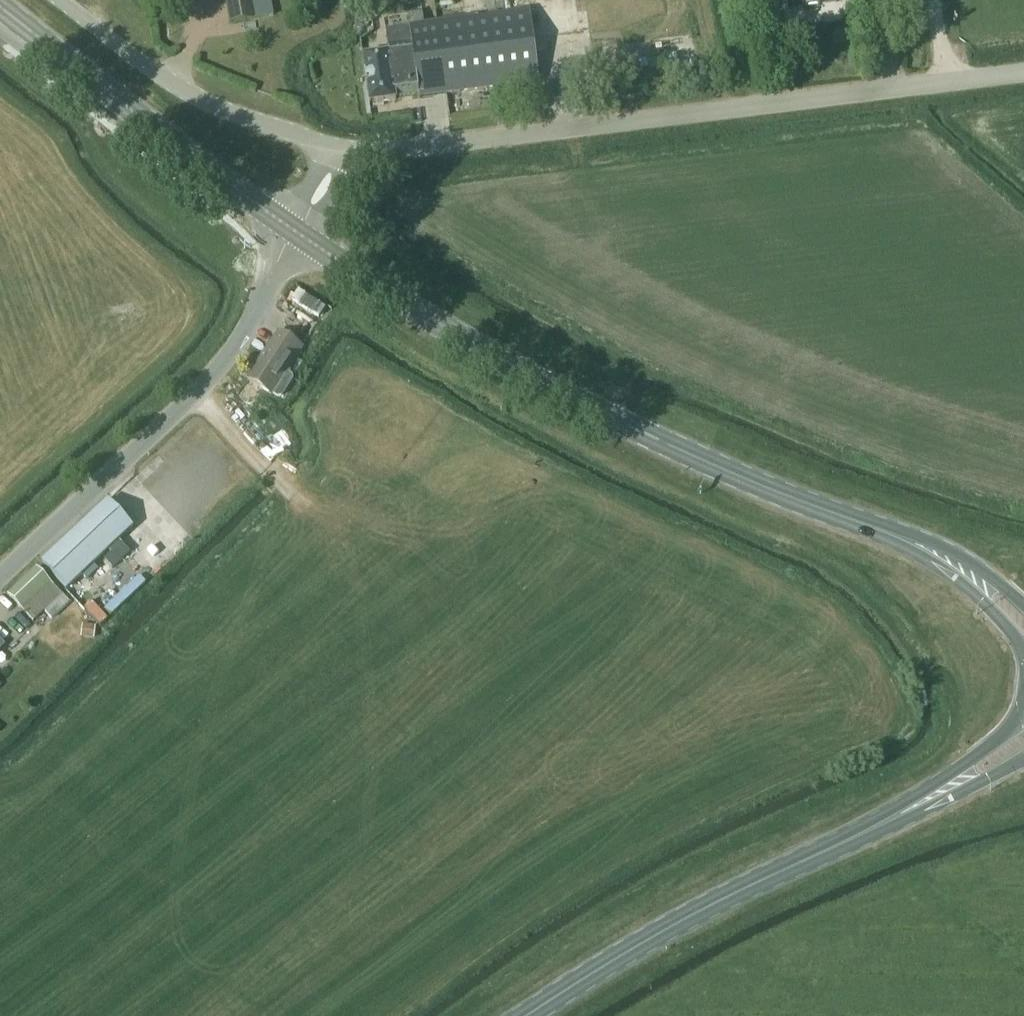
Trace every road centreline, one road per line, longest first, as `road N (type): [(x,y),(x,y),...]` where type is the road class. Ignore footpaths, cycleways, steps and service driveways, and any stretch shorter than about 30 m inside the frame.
road 1 (unclassified): [(344,150),(1023,73)]
road 2 (primary): [(855,521),(718,467),(566,394),(295,232)]
road 3 (tertiary): [(0,577),(209,382),(244,337),(295,232)]
road 4 (primary): [(900,814),(685,918),(525,1015)]
road 5 (primary): [(295,232),(0,6)]
road 6 (unclassified): [(344,150),(209,104),(60,0)]
road 7 (primary): [(855,521),(955,577),(1023,647)]
road 8 (primary): [(1023,602),(941,546),(855,521)]
road 9 (primary): [(1023,720),(900,814)]
road 10 (primary): [(900,814),(946,800),(1023,759)]

